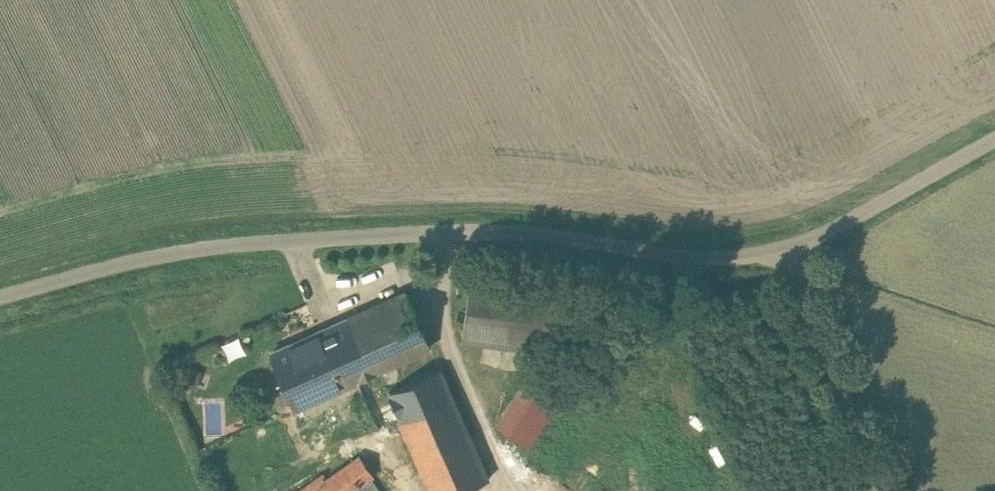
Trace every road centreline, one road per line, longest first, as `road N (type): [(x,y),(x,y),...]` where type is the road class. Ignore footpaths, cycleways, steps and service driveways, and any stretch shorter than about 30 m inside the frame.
road 1 (unclassified): [(994,137),(787,250),(696,257),(494,230),(297,240),(130,262),(0,297)]

